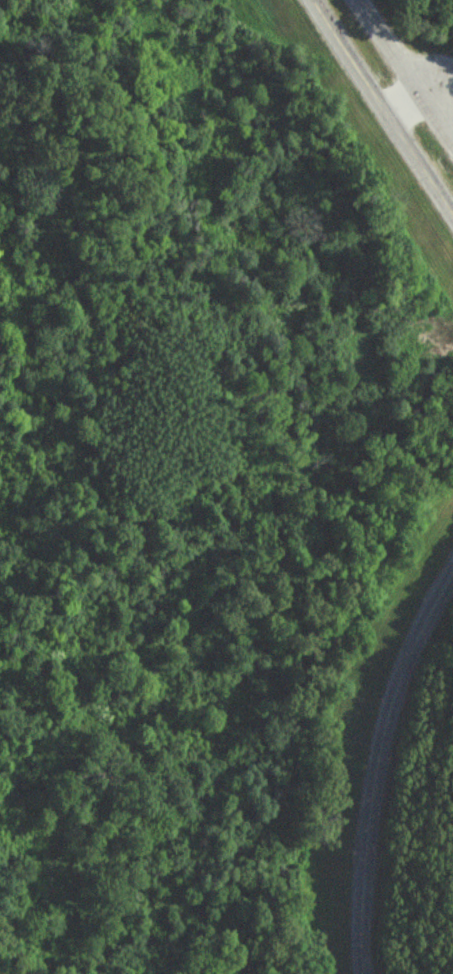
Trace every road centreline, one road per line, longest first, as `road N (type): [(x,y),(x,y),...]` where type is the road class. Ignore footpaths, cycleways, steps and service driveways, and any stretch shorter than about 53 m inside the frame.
road 1 (residential): [(355,0),(452,146)]

